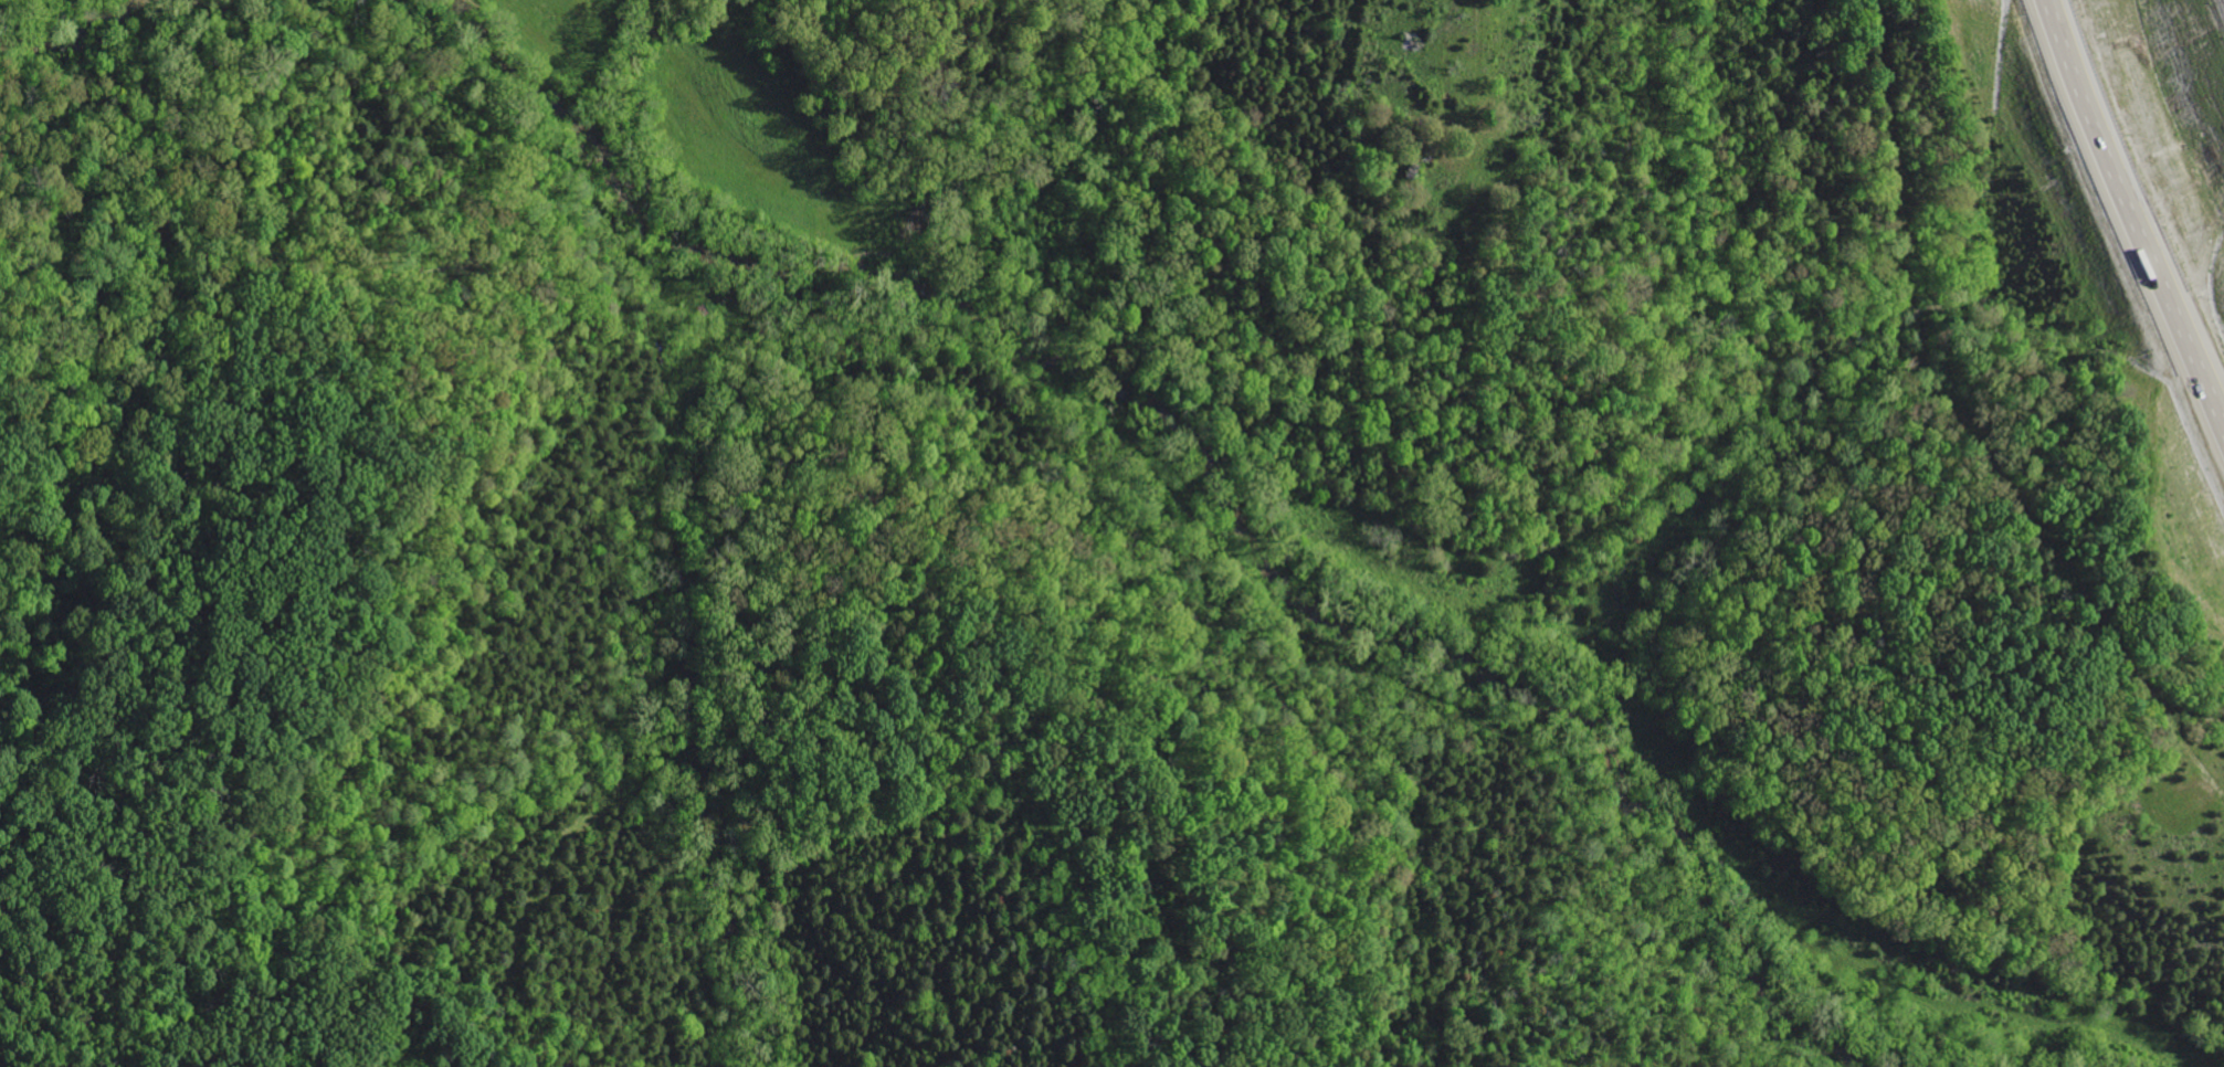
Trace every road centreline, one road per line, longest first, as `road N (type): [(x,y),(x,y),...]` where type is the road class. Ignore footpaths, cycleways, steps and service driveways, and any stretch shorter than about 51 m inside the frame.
road 1 (motorway): [(2039,0),(2116,200),(2223,432)]

